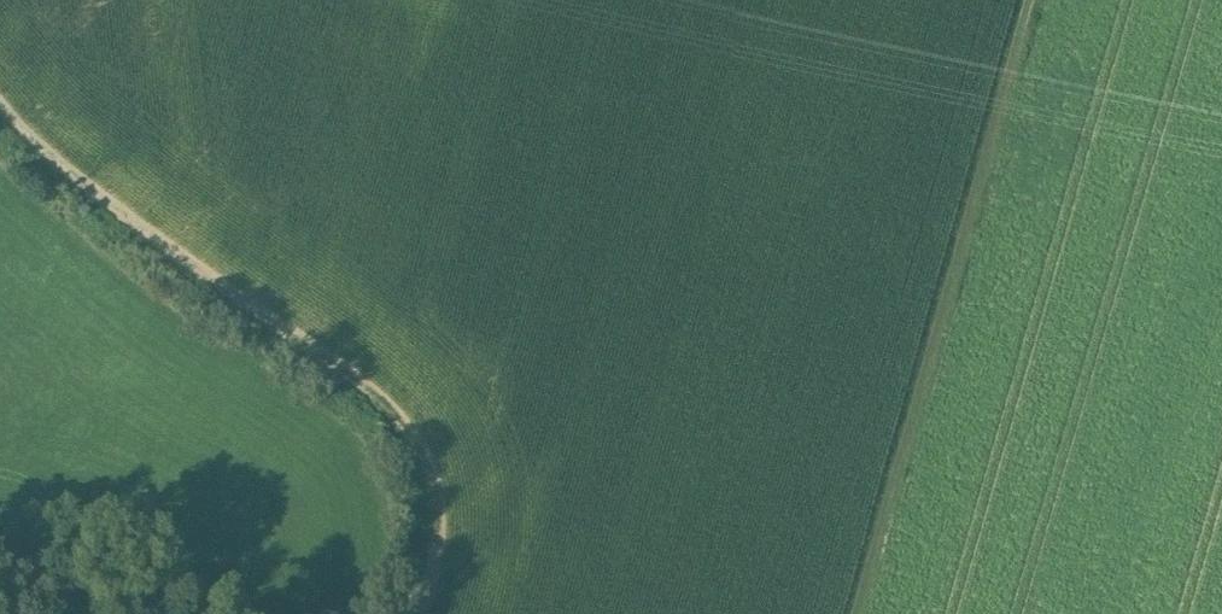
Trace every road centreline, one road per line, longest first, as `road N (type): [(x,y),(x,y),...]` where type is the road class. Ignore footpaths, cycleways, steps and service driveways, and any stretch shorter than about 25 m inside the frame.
road 1 (track): [(1029,0),(856,613)]

